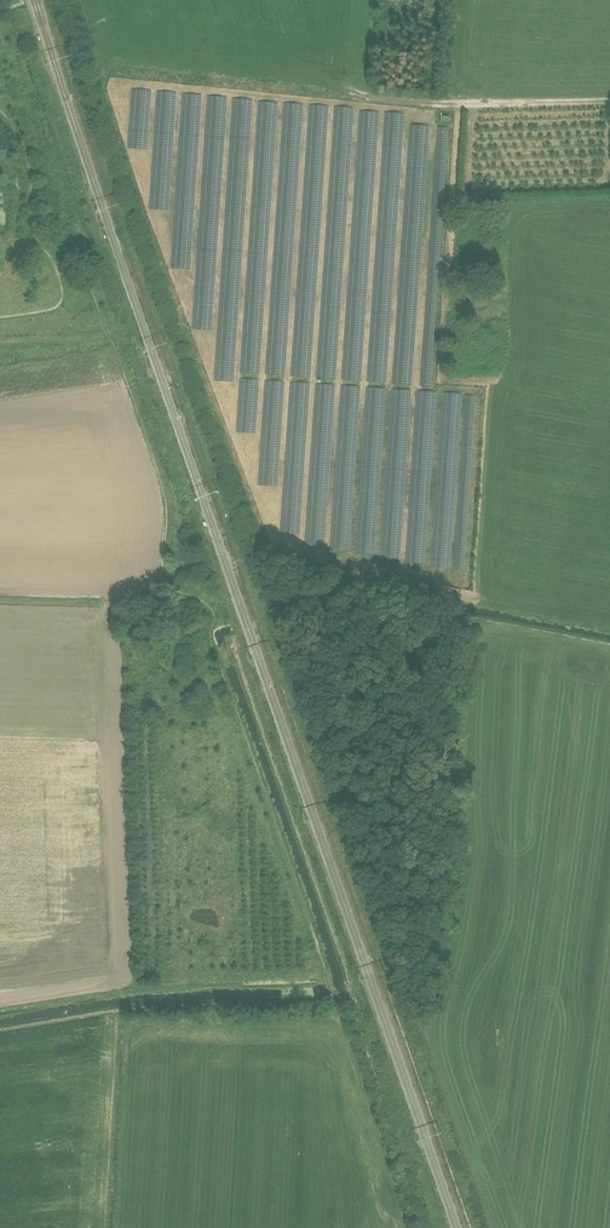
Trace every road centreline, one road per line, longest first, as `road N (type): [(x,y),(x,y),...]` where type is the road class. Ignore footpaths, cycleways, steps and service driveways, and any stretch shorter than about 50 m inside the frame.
road 1 (track): [(457,99),(609,98)]

